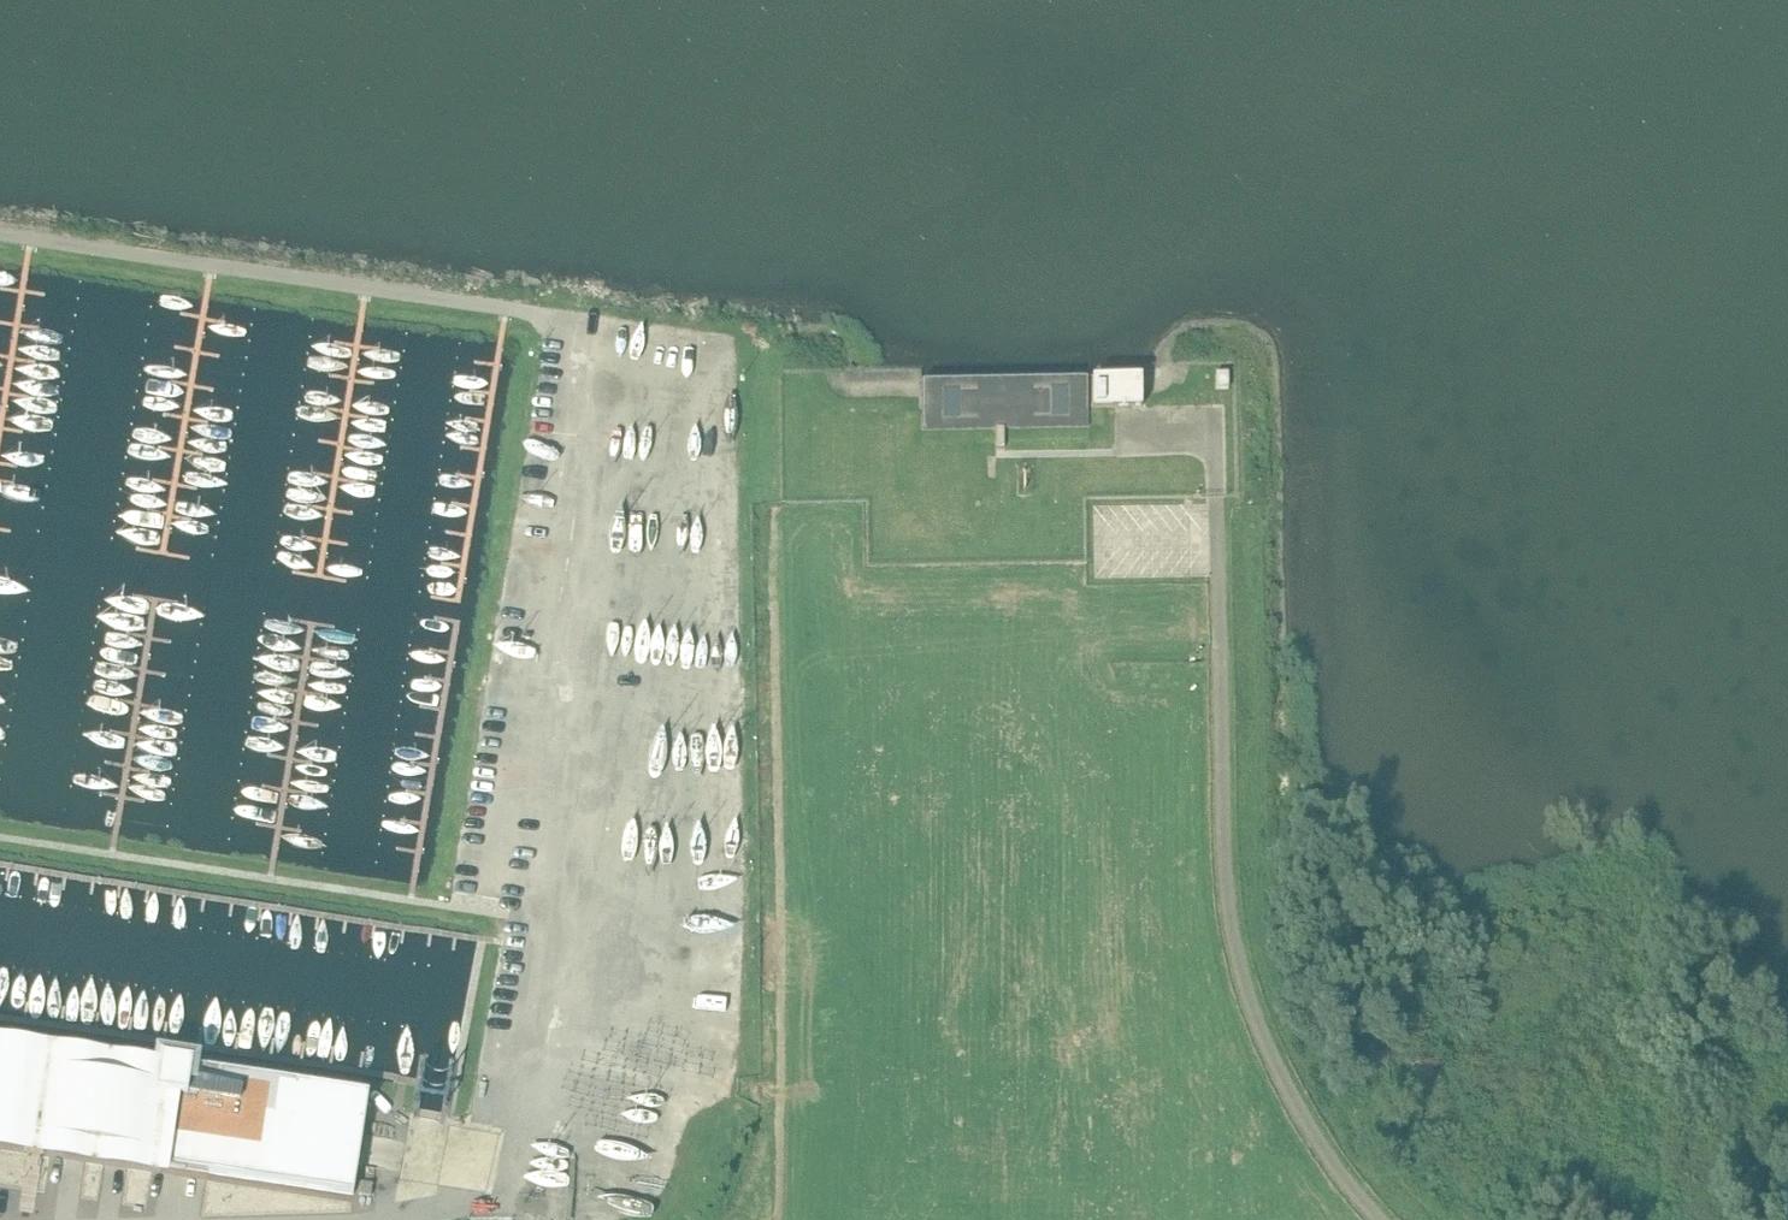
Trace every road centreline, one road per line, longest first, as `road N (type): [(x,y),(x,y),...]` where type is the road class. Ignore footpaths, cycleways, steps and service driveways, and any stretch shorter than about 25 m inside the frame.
road 1 (unclassified): [(1386,1219),(1292,1105),(1266,1046),(1234,927),(1217,440),(1135,432)]

